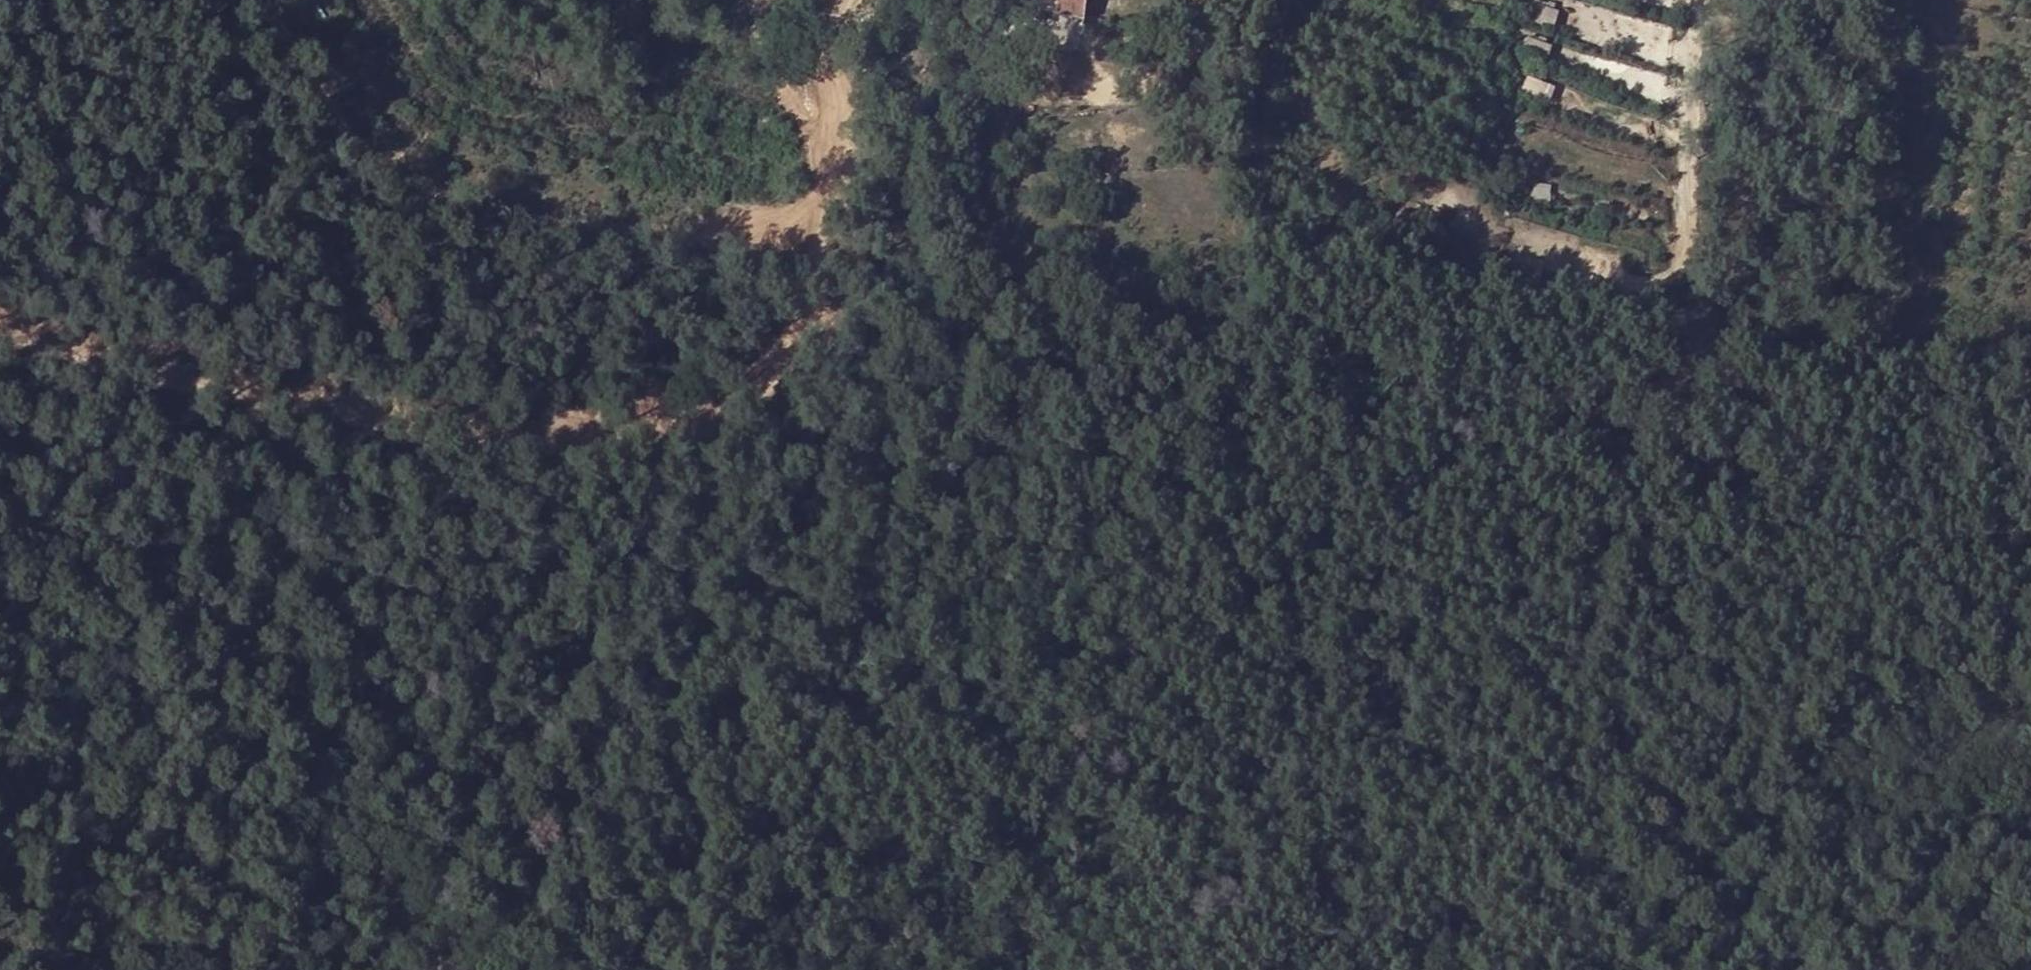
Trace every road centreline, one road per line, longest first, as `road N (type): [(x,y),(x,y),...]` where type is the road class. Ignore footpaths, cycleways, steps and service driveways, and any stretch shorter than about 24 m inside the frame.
road 1 (track): [(0,339),(99,353),(521,456),(699,441),(780,398),(832,314),(876,121),(850,26),(859,0)]

